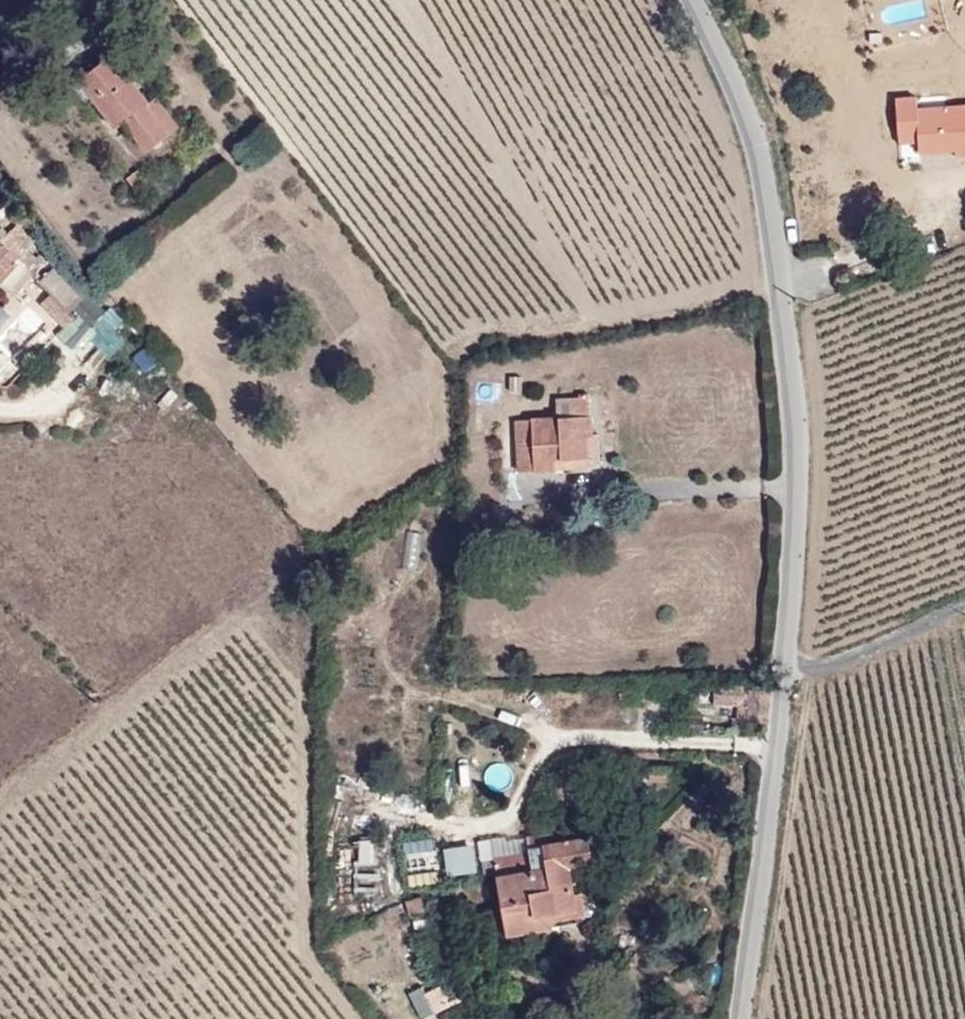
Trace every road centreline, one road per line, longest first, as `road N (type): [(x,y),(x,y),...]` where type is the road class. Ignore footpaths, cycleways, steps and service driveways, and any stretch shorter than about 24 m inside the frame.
road 1 (unclassified): [(743,1018),(788,680),(796,498),(762,161),(695,0)]
road 2 (track): [(788,680),(874,650),(964,605)]

